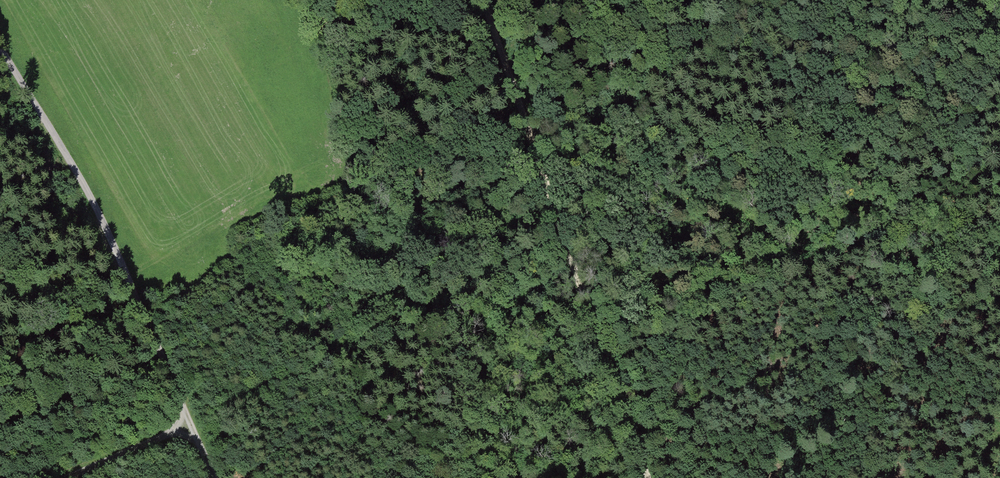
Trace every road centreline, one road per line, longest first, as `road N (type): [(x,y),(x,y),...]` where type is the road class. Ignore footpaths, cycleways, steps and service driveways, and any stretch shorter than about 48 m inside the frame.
road 1 (track): [(483,0),(647,477)]
road 2 (track): [(0,44),(116,243),(215,477)]
road 3 (track): [(857,0),(999,73)]
road 4 (track): [(189,423),(64,477)]

